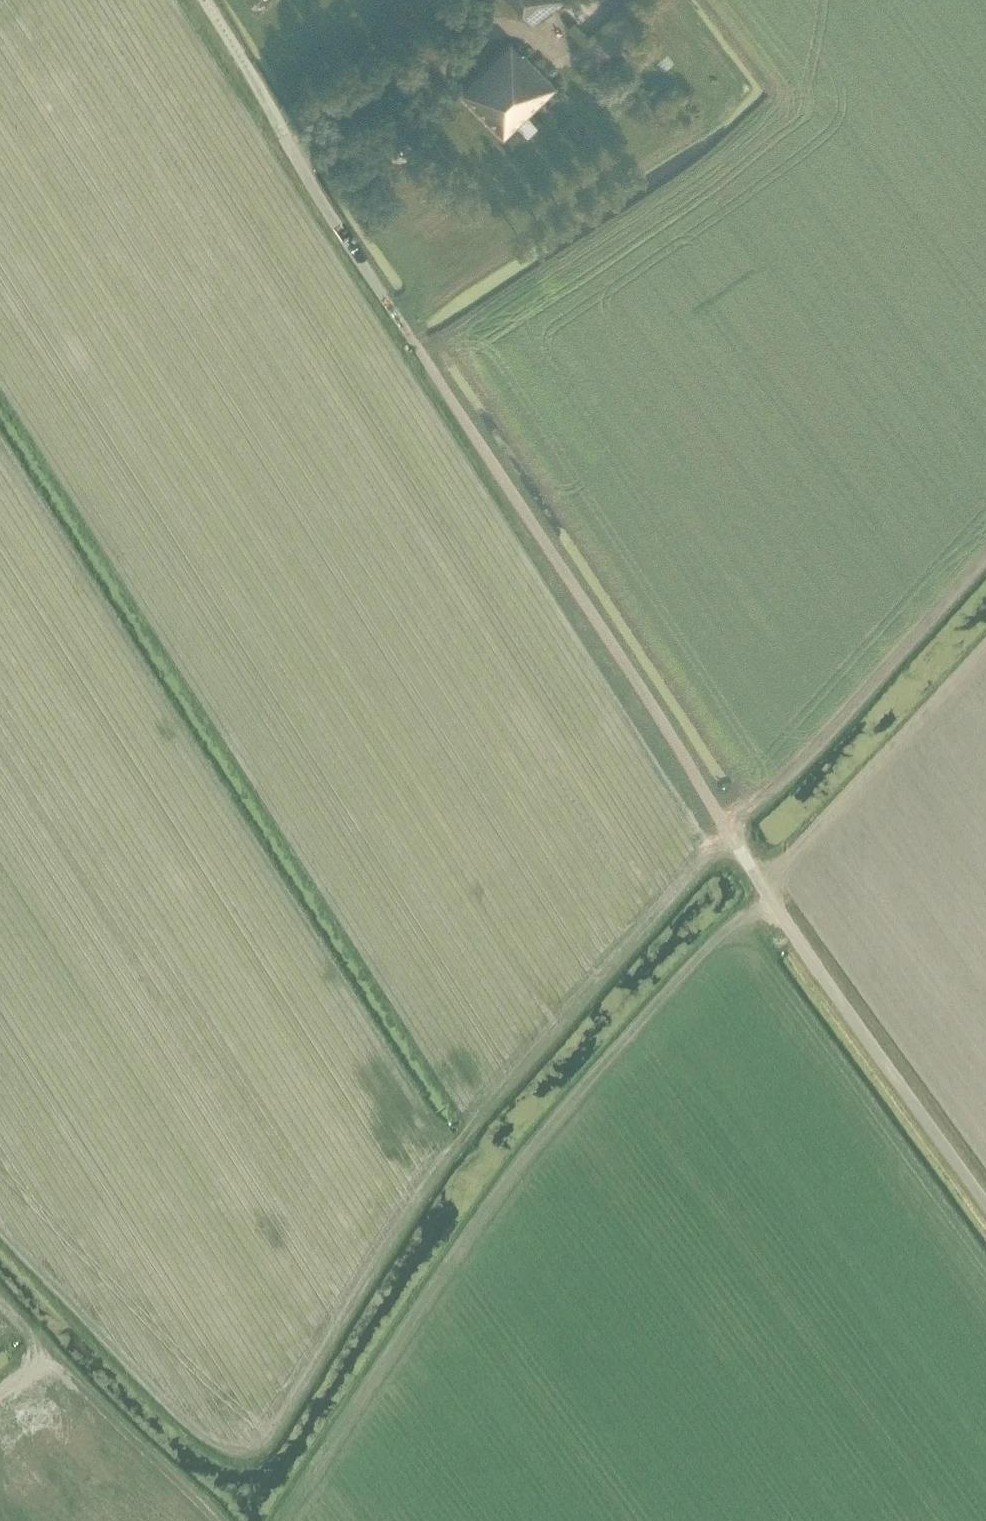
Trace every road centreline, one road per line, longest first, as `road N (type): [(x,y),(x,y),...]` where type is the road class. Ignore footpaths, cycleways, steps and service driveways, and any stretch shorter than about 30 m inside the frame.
road 1 (unclassified): [(309,132),(295,160),(657,713),(776,911),(985,1206)]
road 2 (track): [(0,1376),(43,1357),(214,1520)]
road 3 (track): [(201,0),(296,159)]

